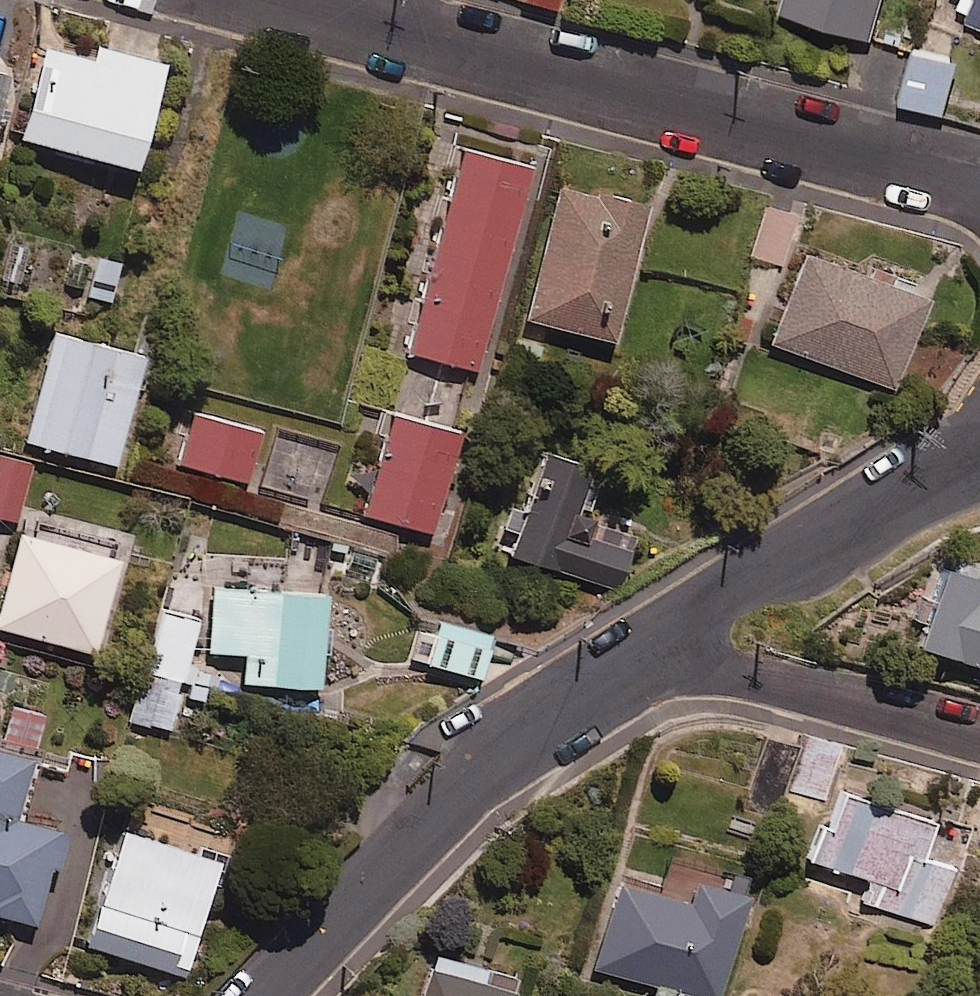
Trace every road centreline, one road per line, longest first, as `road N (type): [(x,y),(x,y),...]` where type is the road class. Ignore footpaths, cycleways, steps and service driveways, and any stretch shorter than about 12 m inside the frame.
road 1 (residential): [(979,188),(266,0)]
road 2 (residential): [(273,995),(489,779),(645,650)]
road 3 (residential): [(645,650),(784,560),(979,467)]
road 4 (residential): [(645,650),(979,741)]

